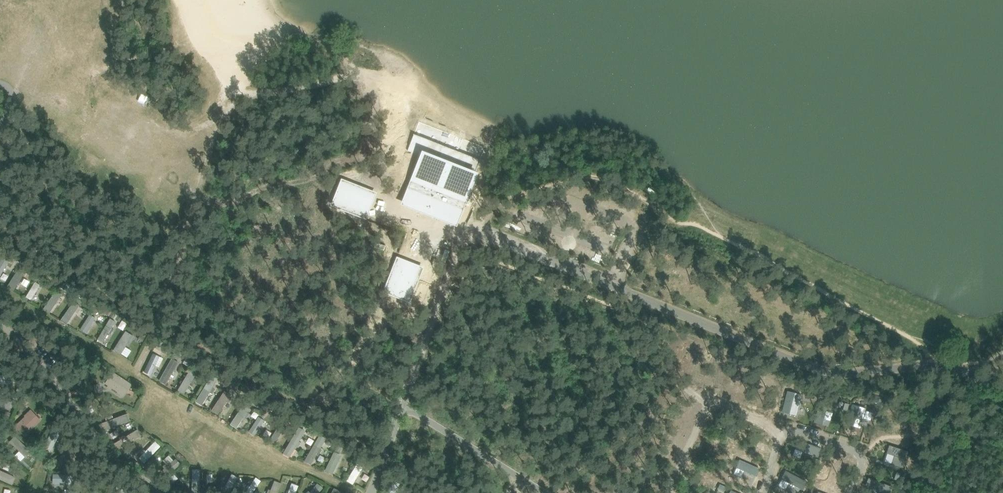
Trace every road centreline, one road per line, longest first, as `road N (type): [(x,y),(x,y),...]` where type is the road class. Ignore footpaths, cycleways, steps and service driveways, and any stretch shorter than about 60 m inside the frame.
road 1 (unclassified): [(1002,387),(933,365),(816,368),(462,230)]
road 2 (track): [(462,230),(368,492)]
road 3 (track): [(0,326),(106,447),(164,492)]
road 4 (track): [(851,492),(863,456),(784,429),(762,492)]
road 5 (track): [(405,402),(547,492)]
road 6 (track): [(922,492),(968,372)]

